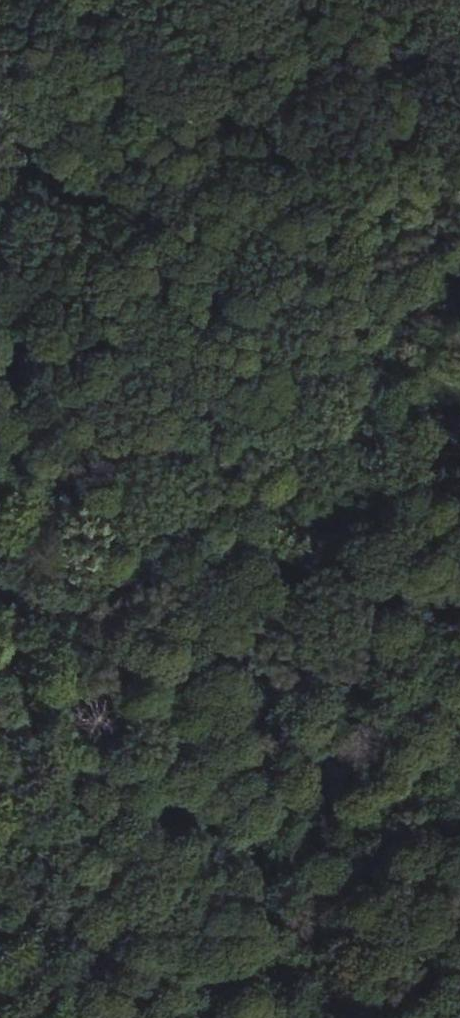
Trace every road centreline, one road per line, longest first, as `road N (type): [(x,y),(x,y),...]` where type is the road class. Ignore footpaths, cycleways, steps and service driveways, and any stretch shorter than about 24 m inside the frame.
road 1 (track): [(36,0),(62,1017)]
road 2 (track): [(459,457),(51,507),(0,501)]

